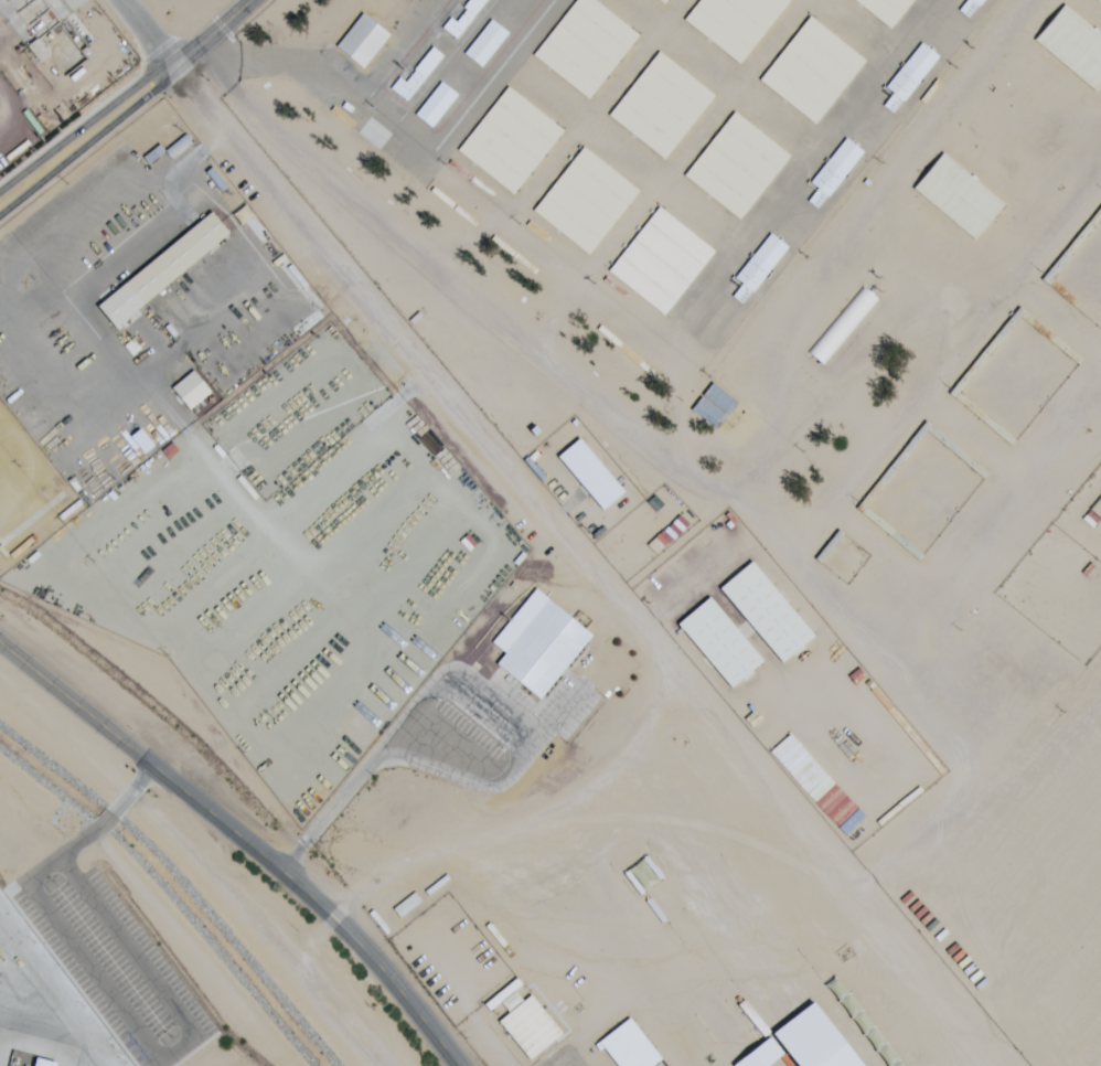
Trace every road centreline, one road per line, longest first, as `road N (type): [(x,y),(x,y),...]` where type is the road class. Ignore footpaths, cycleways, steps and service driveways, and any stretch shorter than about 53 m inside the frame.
road 1 (residential): [(0,653),(290,886),(381,978),(449,1065)]
road 2 (residential): [(0,214),(156,89),(165,71)]
road 3 (residential): [(165,71),(0,191)]

